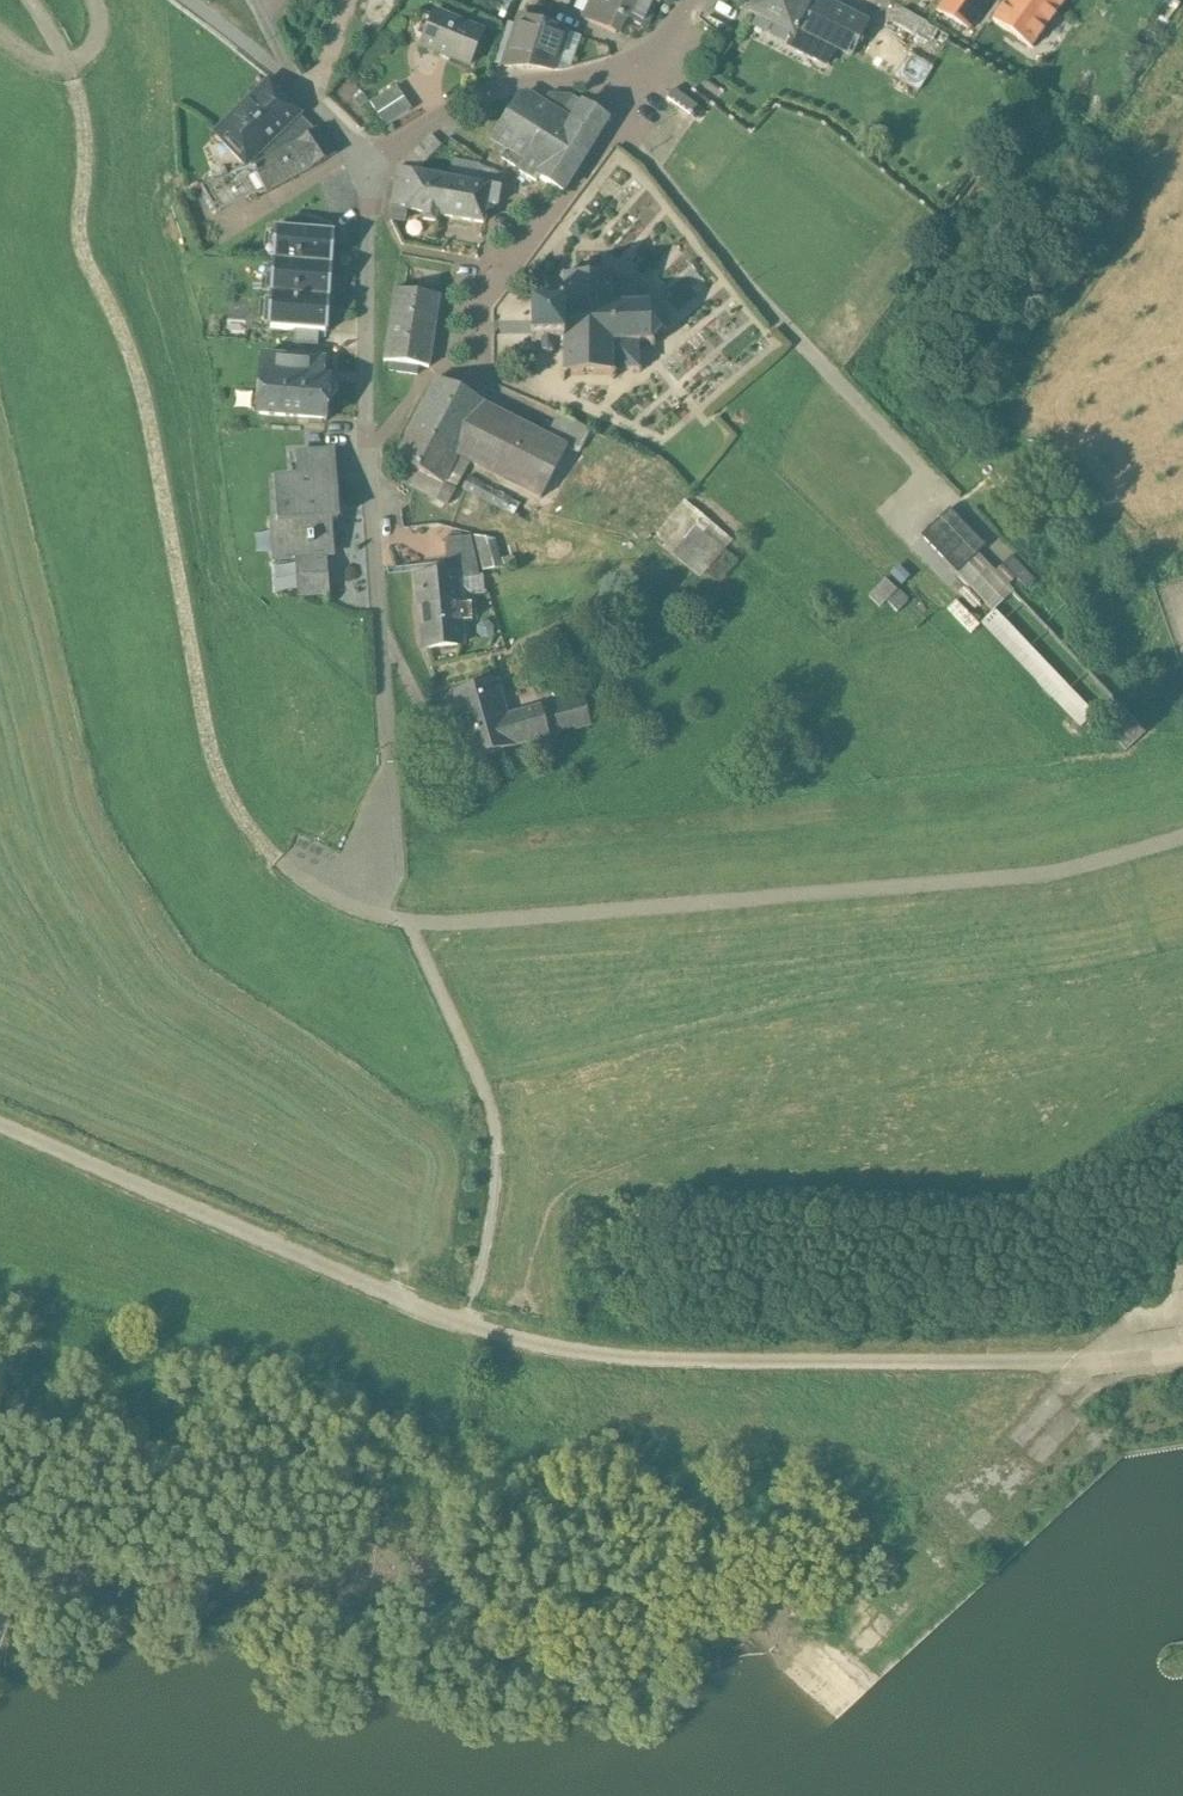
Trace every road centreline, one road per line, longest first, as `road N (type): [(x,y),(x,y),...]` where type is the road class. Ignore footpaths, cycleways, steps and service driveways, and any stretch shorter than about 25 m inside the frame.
road 1 (residential): [(690,0),(611,135),(482,309),(365,446)]
road 2 (unclassified): [(365,446),(390,761),(372,913)]
road 3 (unclassified): [(269,59),(321,104),(372,172),(365,446)]
road 4 (track): [(408,923),(496,1127),(488,1244),(463,1324)]

